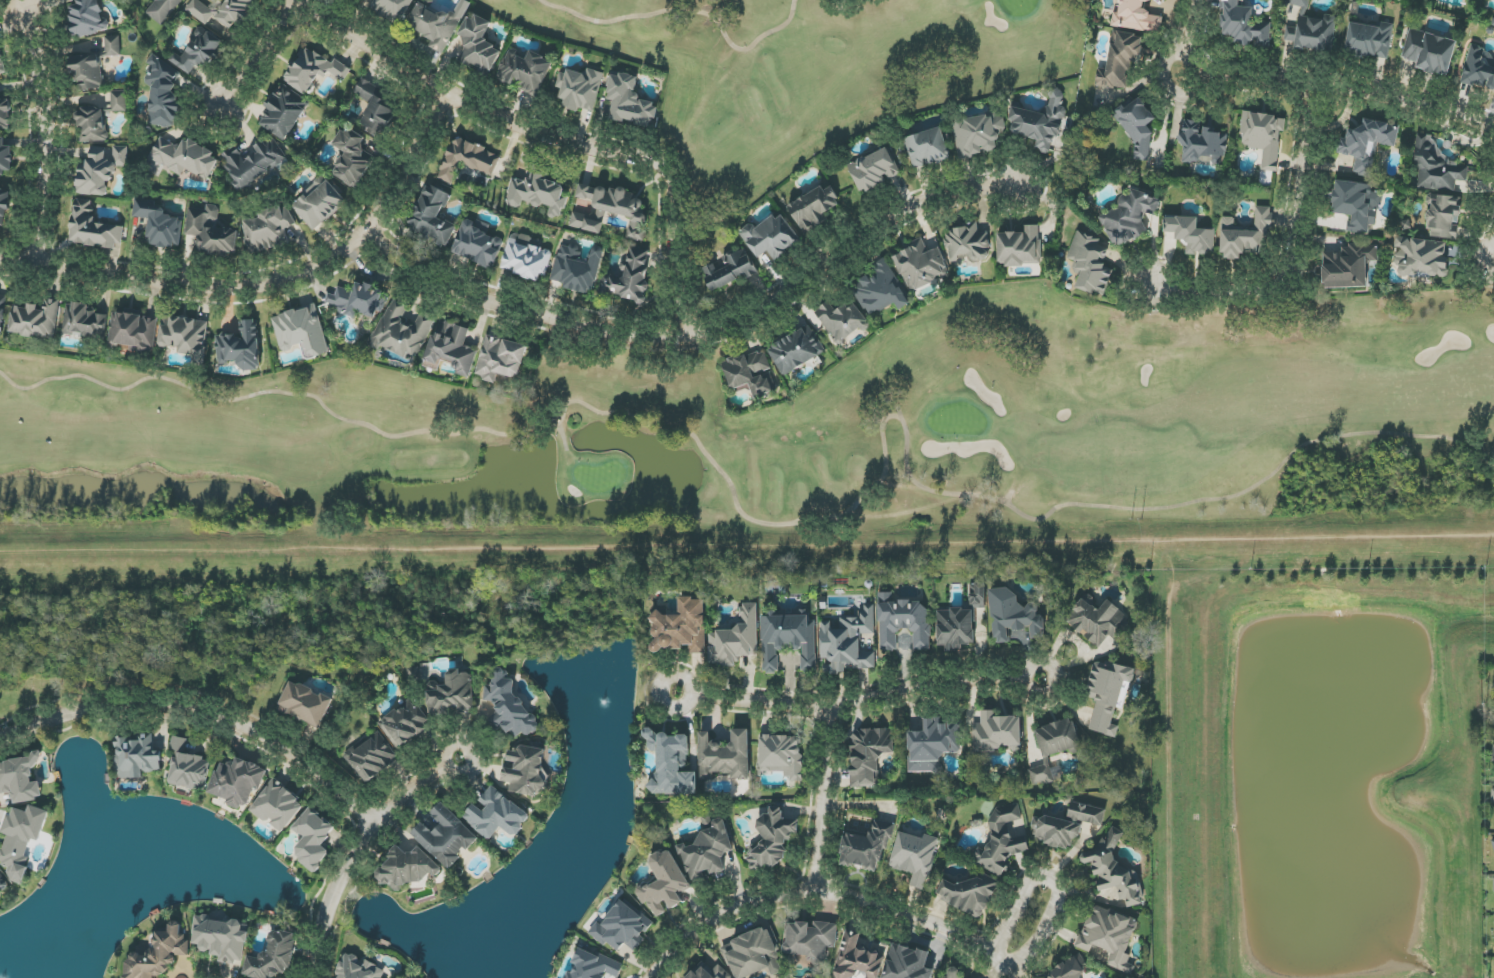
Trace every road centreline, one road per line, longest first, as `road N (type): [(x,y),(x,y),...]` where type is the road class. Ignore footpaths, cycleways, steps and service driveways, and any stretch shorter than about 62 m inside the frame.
road 1 (track): [(0,556),(1493,533)]
road 2 (residential): [(368,233),(436,280),(493,306),(679,335),(745,323),(849,242),(899,214),(1015,185)]
road 3 (residential): [(679,335),(665,168),(450,103),(294,0)]
road 4 (residential): [(0,261),(235,288),(284,282),(368,233),(450,103)]
road 5 (residential): [(1025,681),(1043,698),(1058,679),(1039,664),(1025,681),(945,683),(826,707),(691,696)]
road 6 (residential): [(376,821),(309,764),(226,722),(144,704),(47,720),(0,742)]
road 7 (residential): [(1313,85),(1289,265),(1280,282),(1209,295),(1153,284)]
road 8 (residential): [(1189,52),(1207,68),(1429,106),(1493,128)]
road 9 (residential): [(443,766),(376,821),(333,898),(314,977)]
road 10 (residential): [(38,263),(48,131),(26,16)]
road 11 (residential): [(988,956),(1031,880),(1053,882),(1058,896),(1048,924),(1007,975)]
road 12 (residential): [(814,893),(943,929),(1010,977)]
road 13 (residential): [(651,977),(715,918),(757,900),(814,893)]
road 14 (residential): [(814,893),(826,707)]
road 15 (residential): [(291,0),(226,106)]

